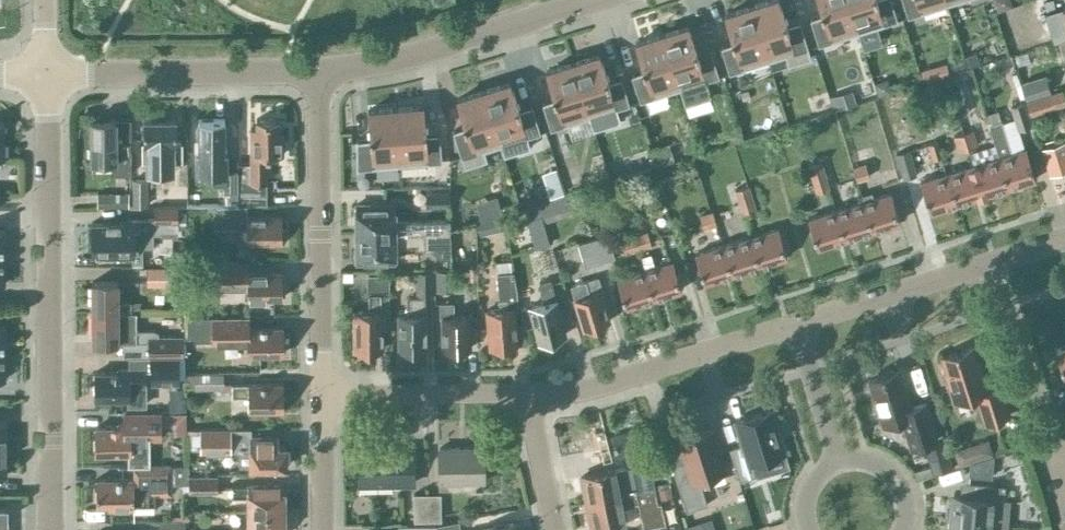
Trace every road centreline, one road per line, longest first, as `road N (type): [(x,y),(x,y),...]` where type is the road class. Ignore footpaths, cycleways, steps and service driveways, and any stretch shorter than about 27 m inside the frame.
road 1 (residential): [(50,529),(46,75)]
road 2 (residential): [(321,396),(318,70)]
road 3 (residential): [(318,70),(402,58),(594,0)]
road 4 (residential): [(795,324),(1064,239)]
road 5 (residential): [(532,394),(579,393),(795,324)]
road 6 (residential): [(46,75),(318,70)]
road 7 (residential): [(321,396),(532,394)]
road 8 (residential): [(839,462),(795,324)]
road 9 (residential): [(554,529),(532,394)]
road 10 (residential): [(322,529),(321,396)]

